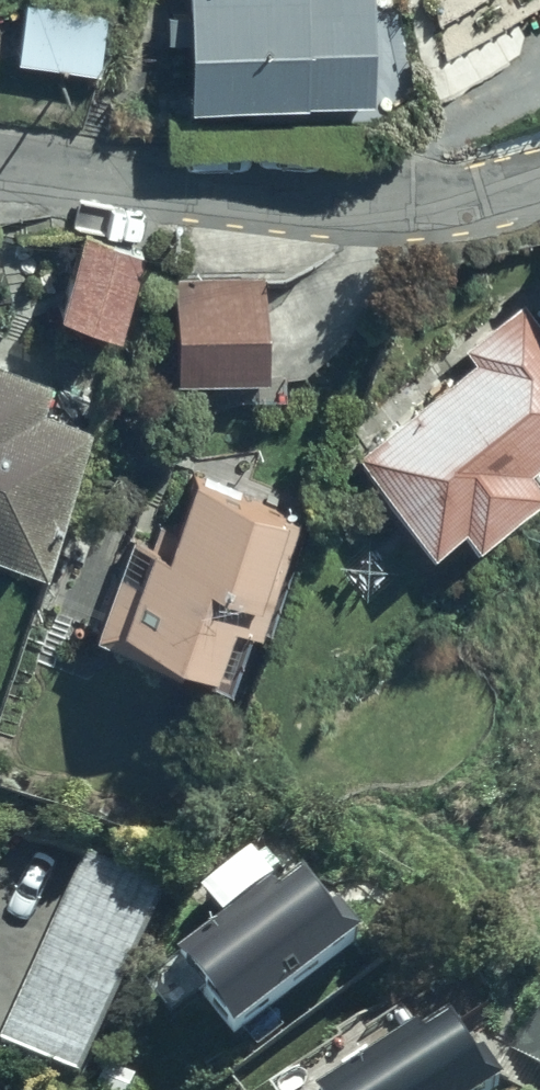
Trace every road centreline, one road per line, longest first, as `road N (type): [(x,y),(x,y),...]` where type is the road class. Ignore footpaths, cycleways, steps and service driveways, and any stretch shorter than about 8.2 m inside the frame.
road 1 (residential): [(539,181),(477,200),(282,200),(0,163)]

